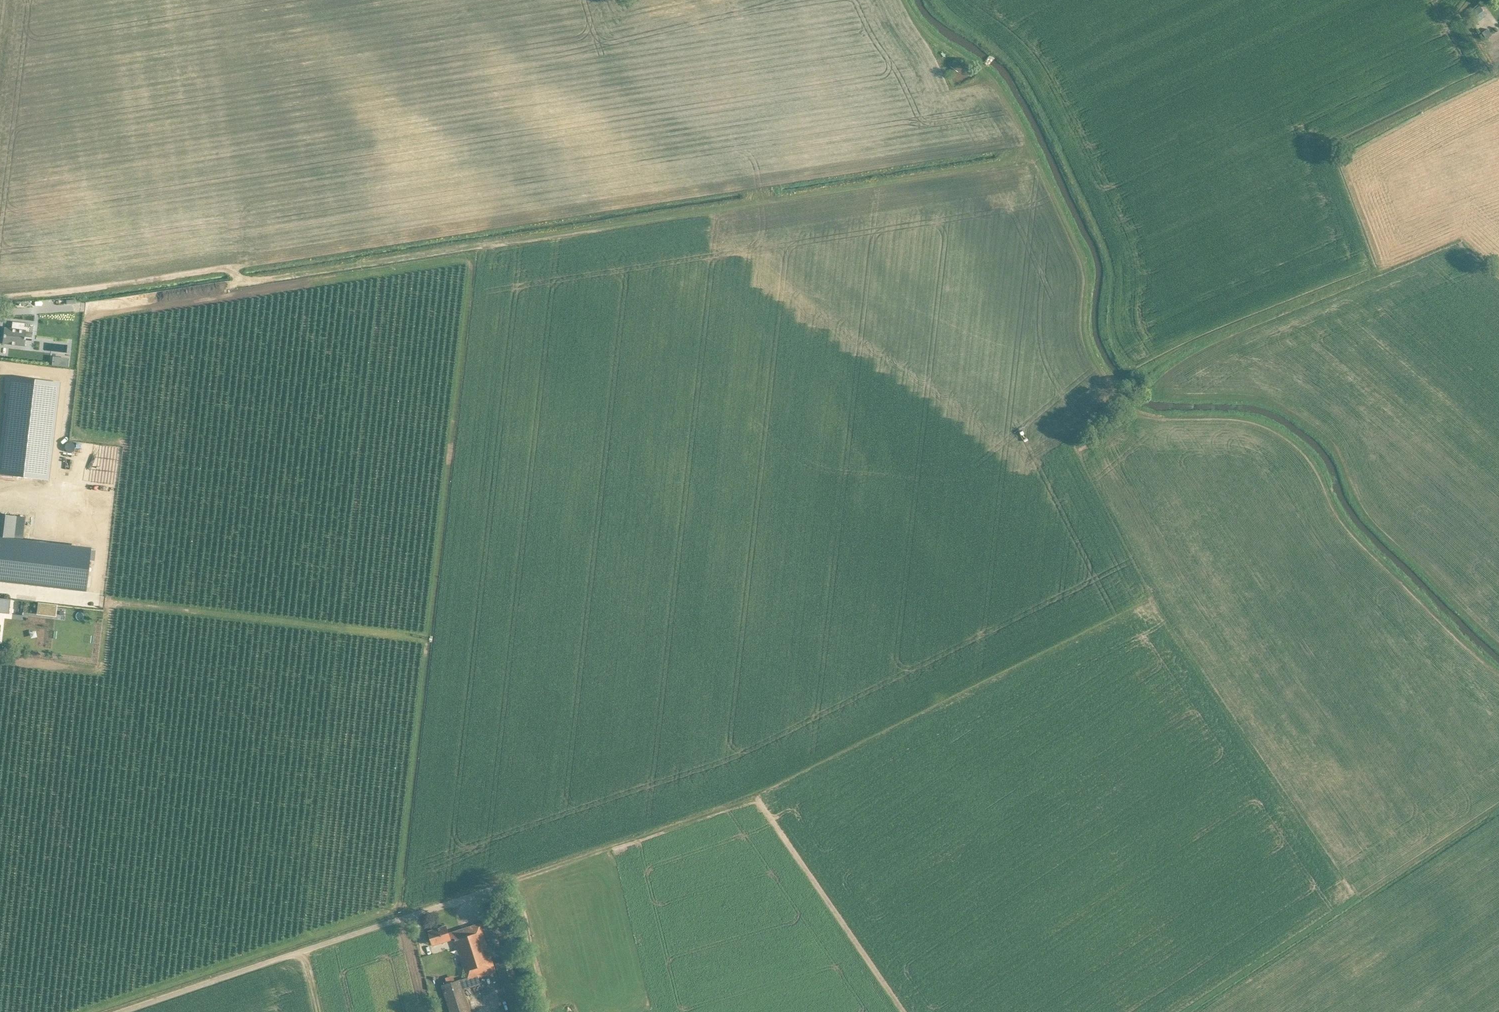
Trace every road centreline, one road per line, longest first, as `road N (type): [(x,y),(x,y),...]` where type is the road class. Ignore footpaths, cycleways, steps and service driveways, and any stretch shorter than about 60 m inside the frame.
road 1 (track): [(481,894),(119,1011)]

